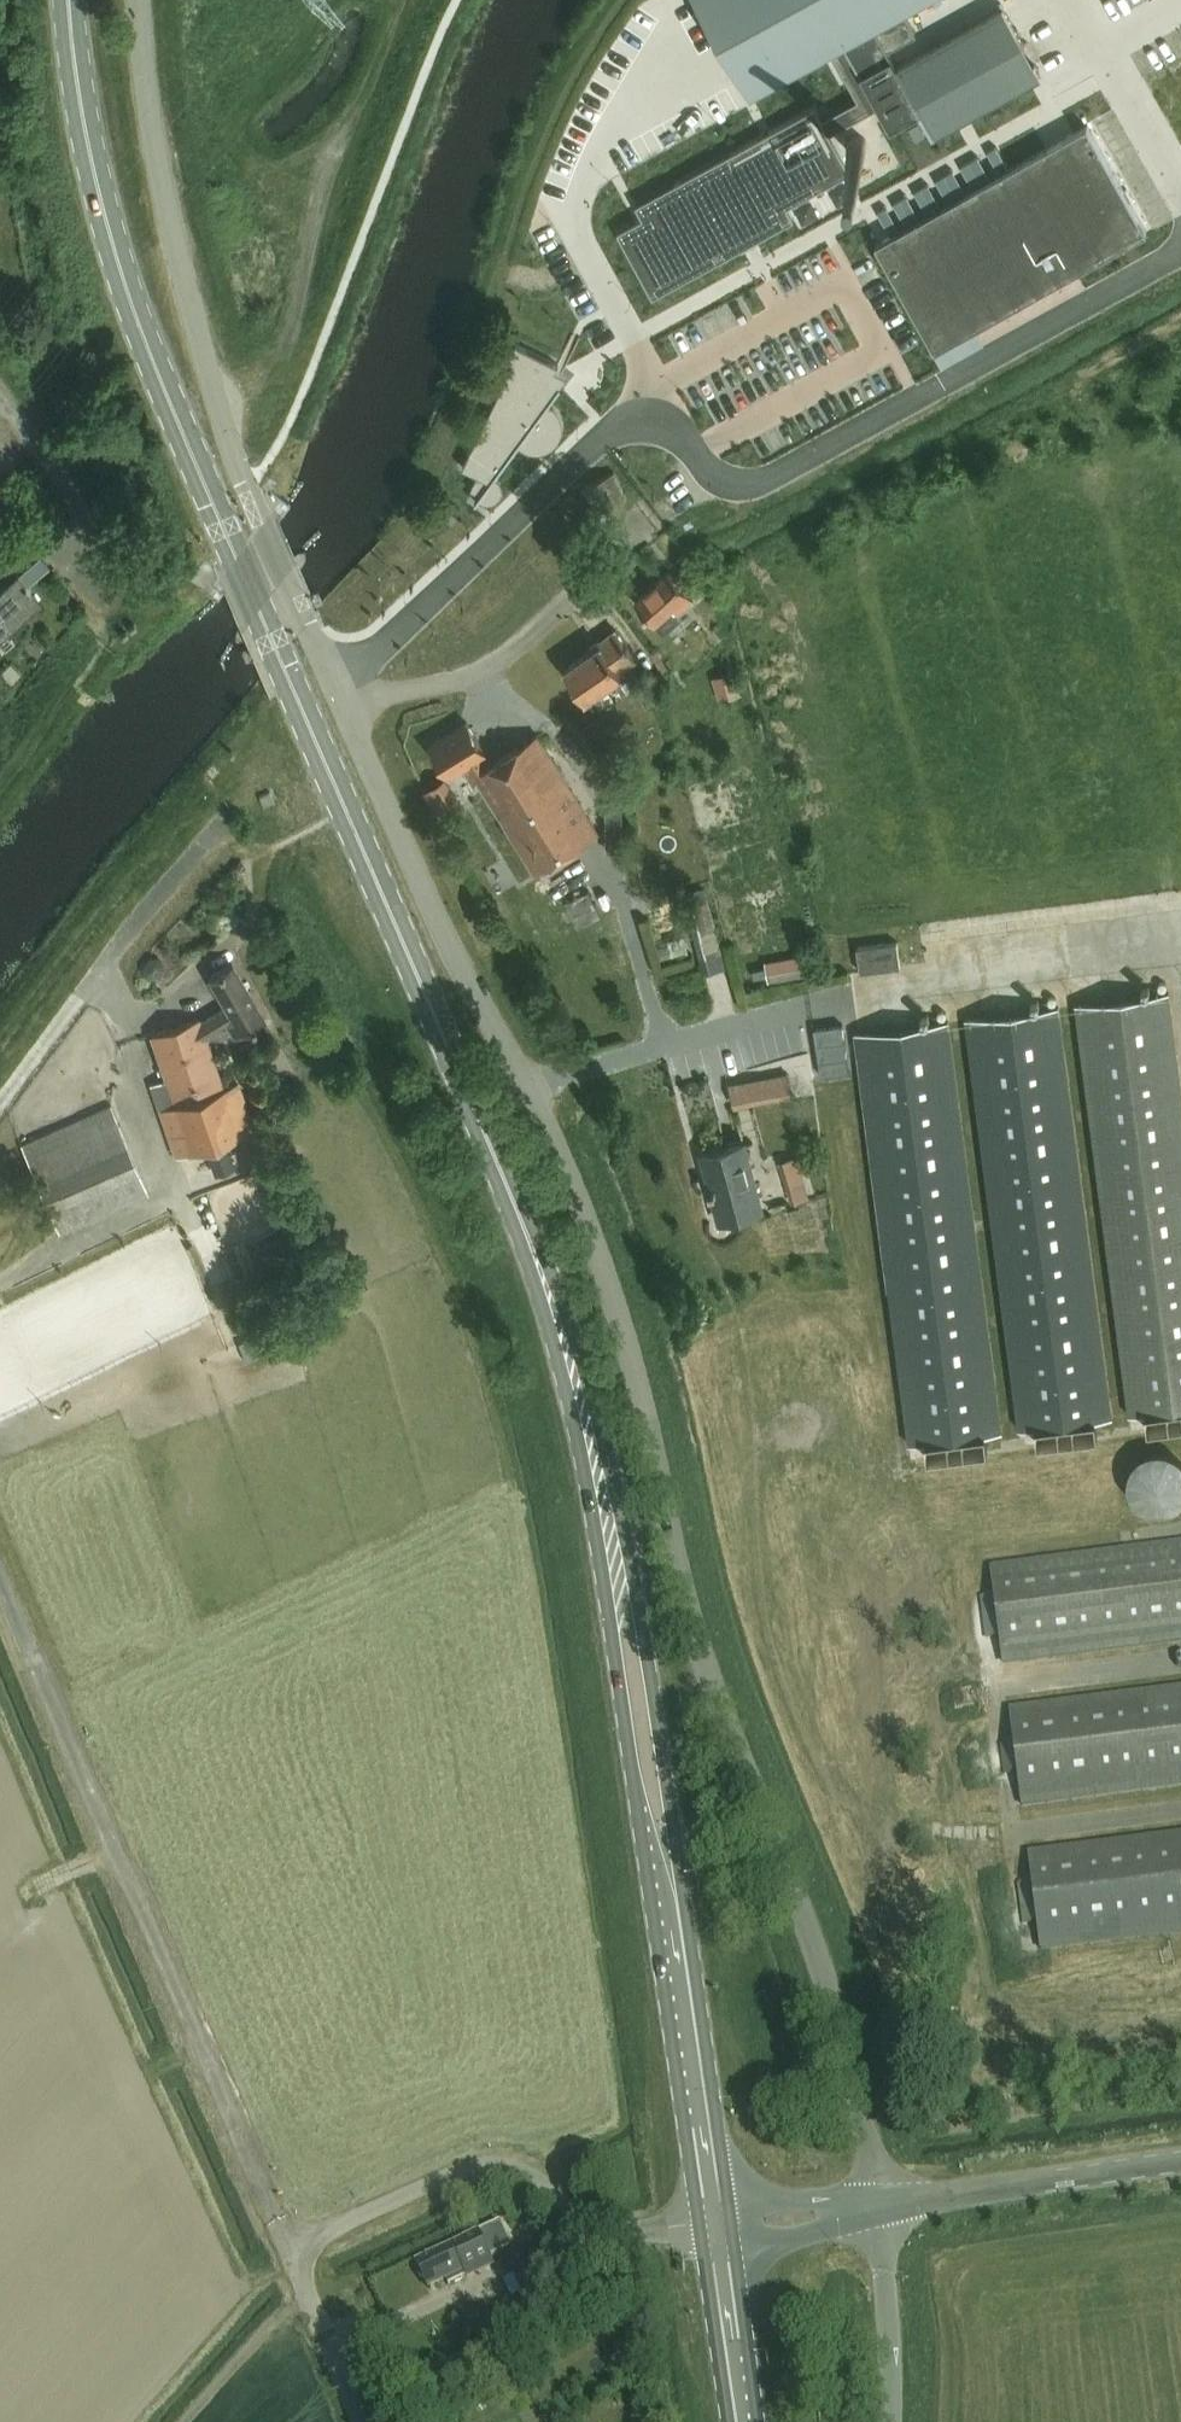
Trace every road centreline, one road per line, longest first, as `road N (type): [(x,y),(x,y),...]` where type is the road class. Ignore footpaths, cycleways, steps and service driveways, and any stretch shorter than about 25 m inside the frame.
road 1 (unclassified): [(879,2204),(817,1957),(697,1639),(647,1418),(602,1265),(538,1109),(449,943),(345,709)]
road 2 (primary): [(533,1250),(143,335),(90,153),(69,0)]
road 3 (primary): [(533,1250),(530,1271),(587,1484),(700,2224)]
road 4 (primary): [(728,2205),(632,1567),(585,1369),(548,1264),(533,1250)]
road 5 (unclassified): [(345,709),(222,423),(157,158),(139,0)]
road 6 (unclassified): [(287,2247),(0,1579)]
road 7 (unclassified): [(287,2247),(452,2174),(492,2165),(528,2173),(603,2228),(700,2224)]
road 8 (unclassified): [(652,521),(488,666),(345,709)]
road 9 (unclassified): [(0,1104),(136,922),(227,816)]
road 10 (tertiary): [(879,2204),(1180,2160)]
road 11 (unclassified): [(891,2421),(879,2204)]
road 12 (primary): [(700,2224),(729,2421)]
road 13 (unclassified): [(361,2421),(287,2247)]
road 14 (primary): [(758,2421),(734,2246)]
road 15 (tertiary): [(734,2246),(834,2228),(879,2204)]
road 16 (tertiary): [(879,2204),(830,2198),(728,2205)]
road 17 (unclassified): [(83,505),(0,398)]

